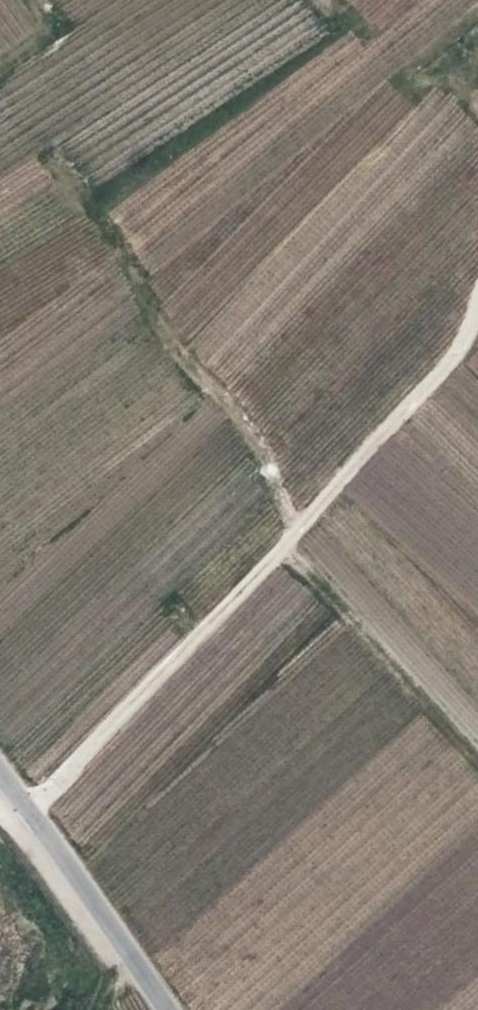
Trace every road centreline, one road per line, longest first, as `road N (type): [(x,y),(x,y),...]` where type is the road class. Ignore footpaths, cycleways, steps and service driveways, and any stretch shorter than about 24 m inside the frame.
road 1 (track): [(26,808),(467,344),(477,298)]
road 2 (tertiary): [(0,775),(166,1009)]

